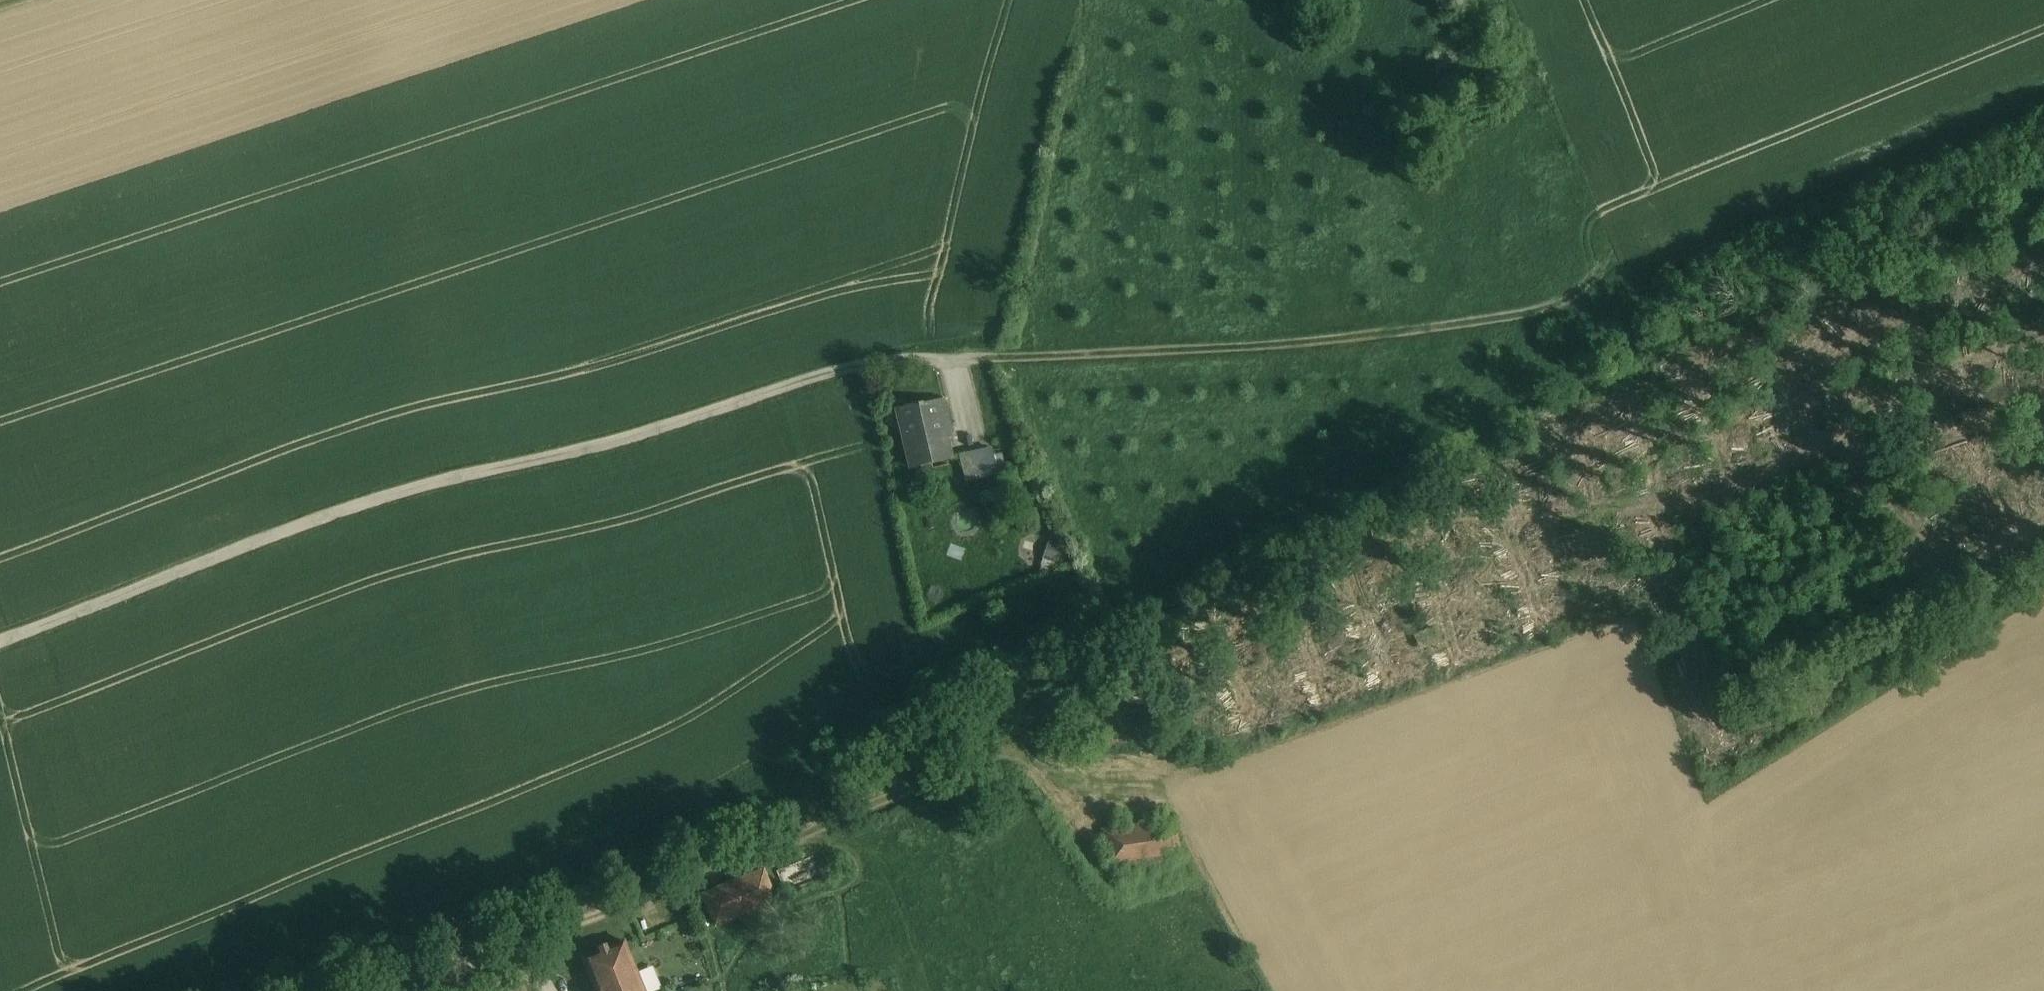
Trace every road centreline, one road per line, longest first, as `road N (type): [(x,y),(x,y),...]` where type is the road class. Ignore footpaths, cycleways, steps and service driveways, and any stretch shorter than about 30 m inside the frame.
road 1 (track): [(1557,305),(1414,332),(958,361)]

